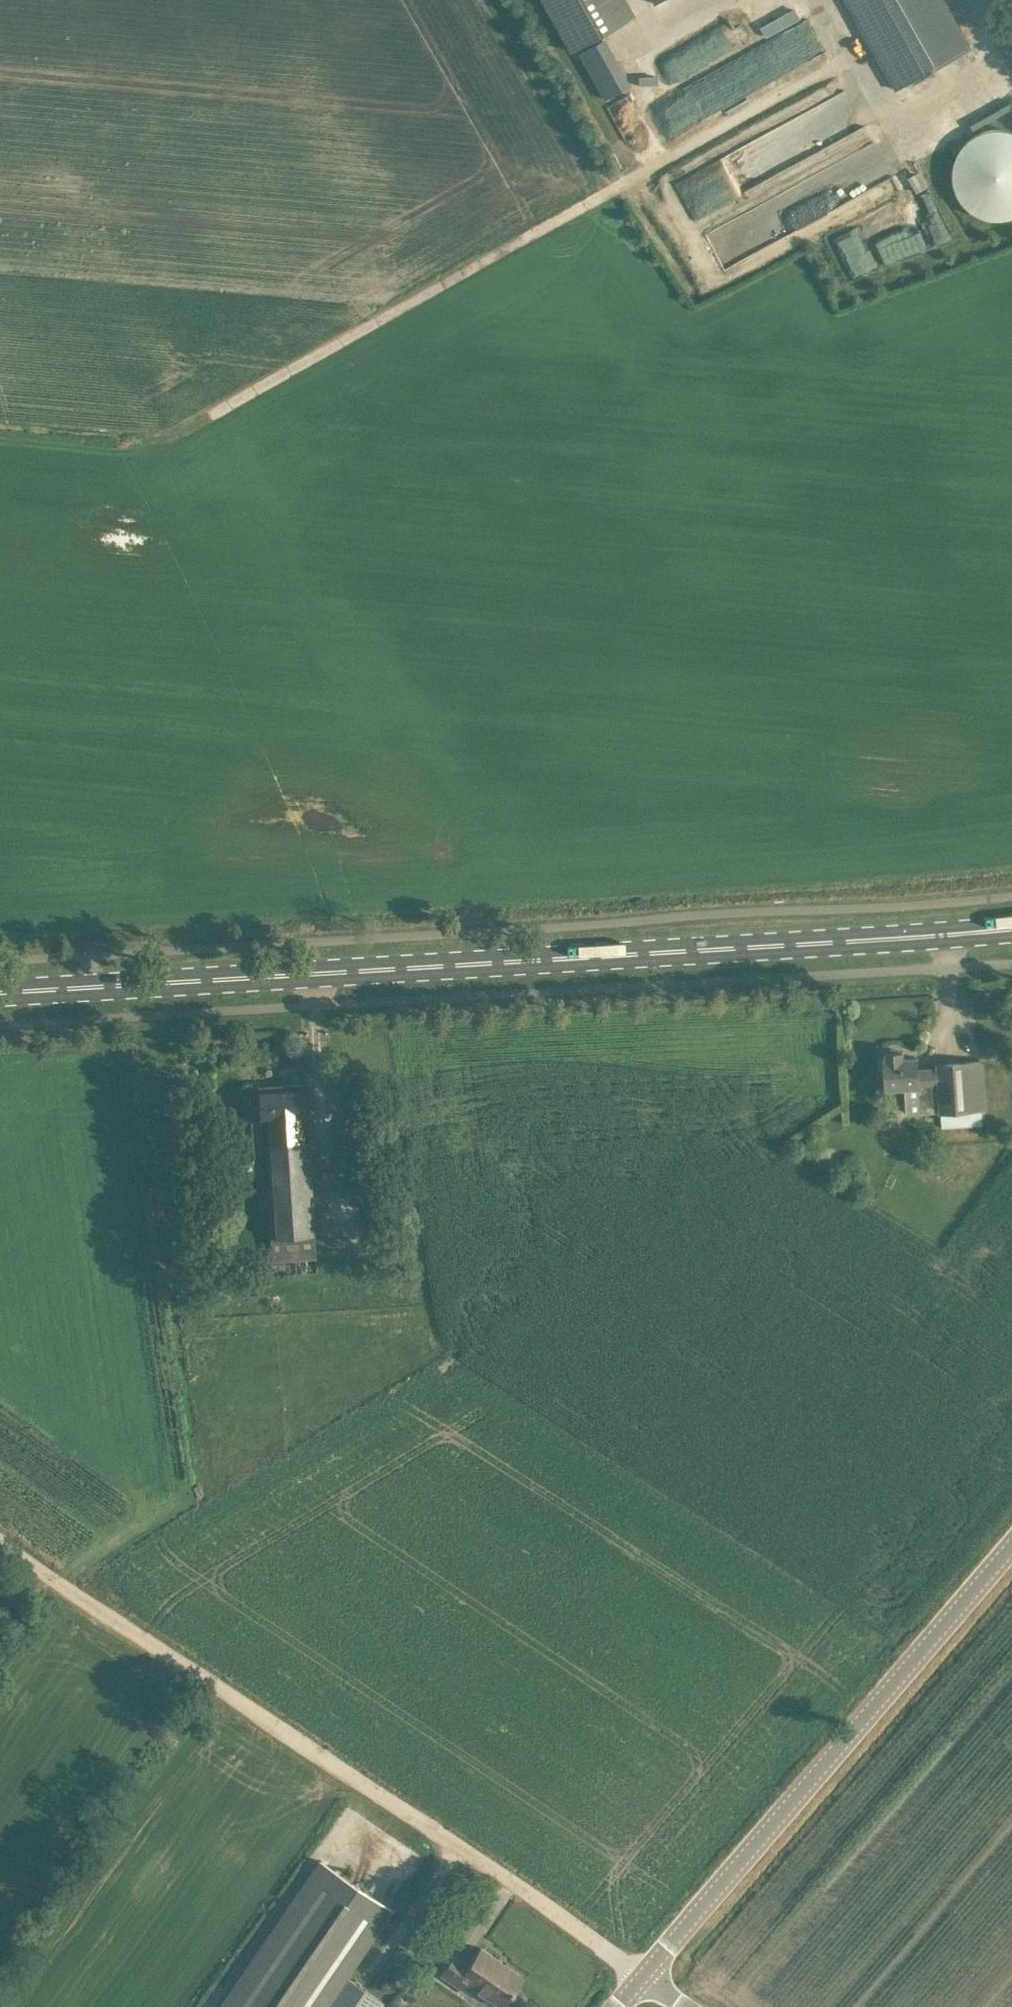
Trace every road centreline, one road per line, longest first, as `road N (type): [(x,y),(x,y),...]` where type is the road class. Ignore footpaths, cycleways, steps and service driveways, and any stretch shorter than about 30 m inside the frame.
road 1 (primary): [(0,996),(1011,929)]
road 2 (track): [(147,453),(856,55)]
road 3 (track): [(646,1977),(0,1548)]
road 4 (tertiary): [(646,1977),(1011,1548)]

